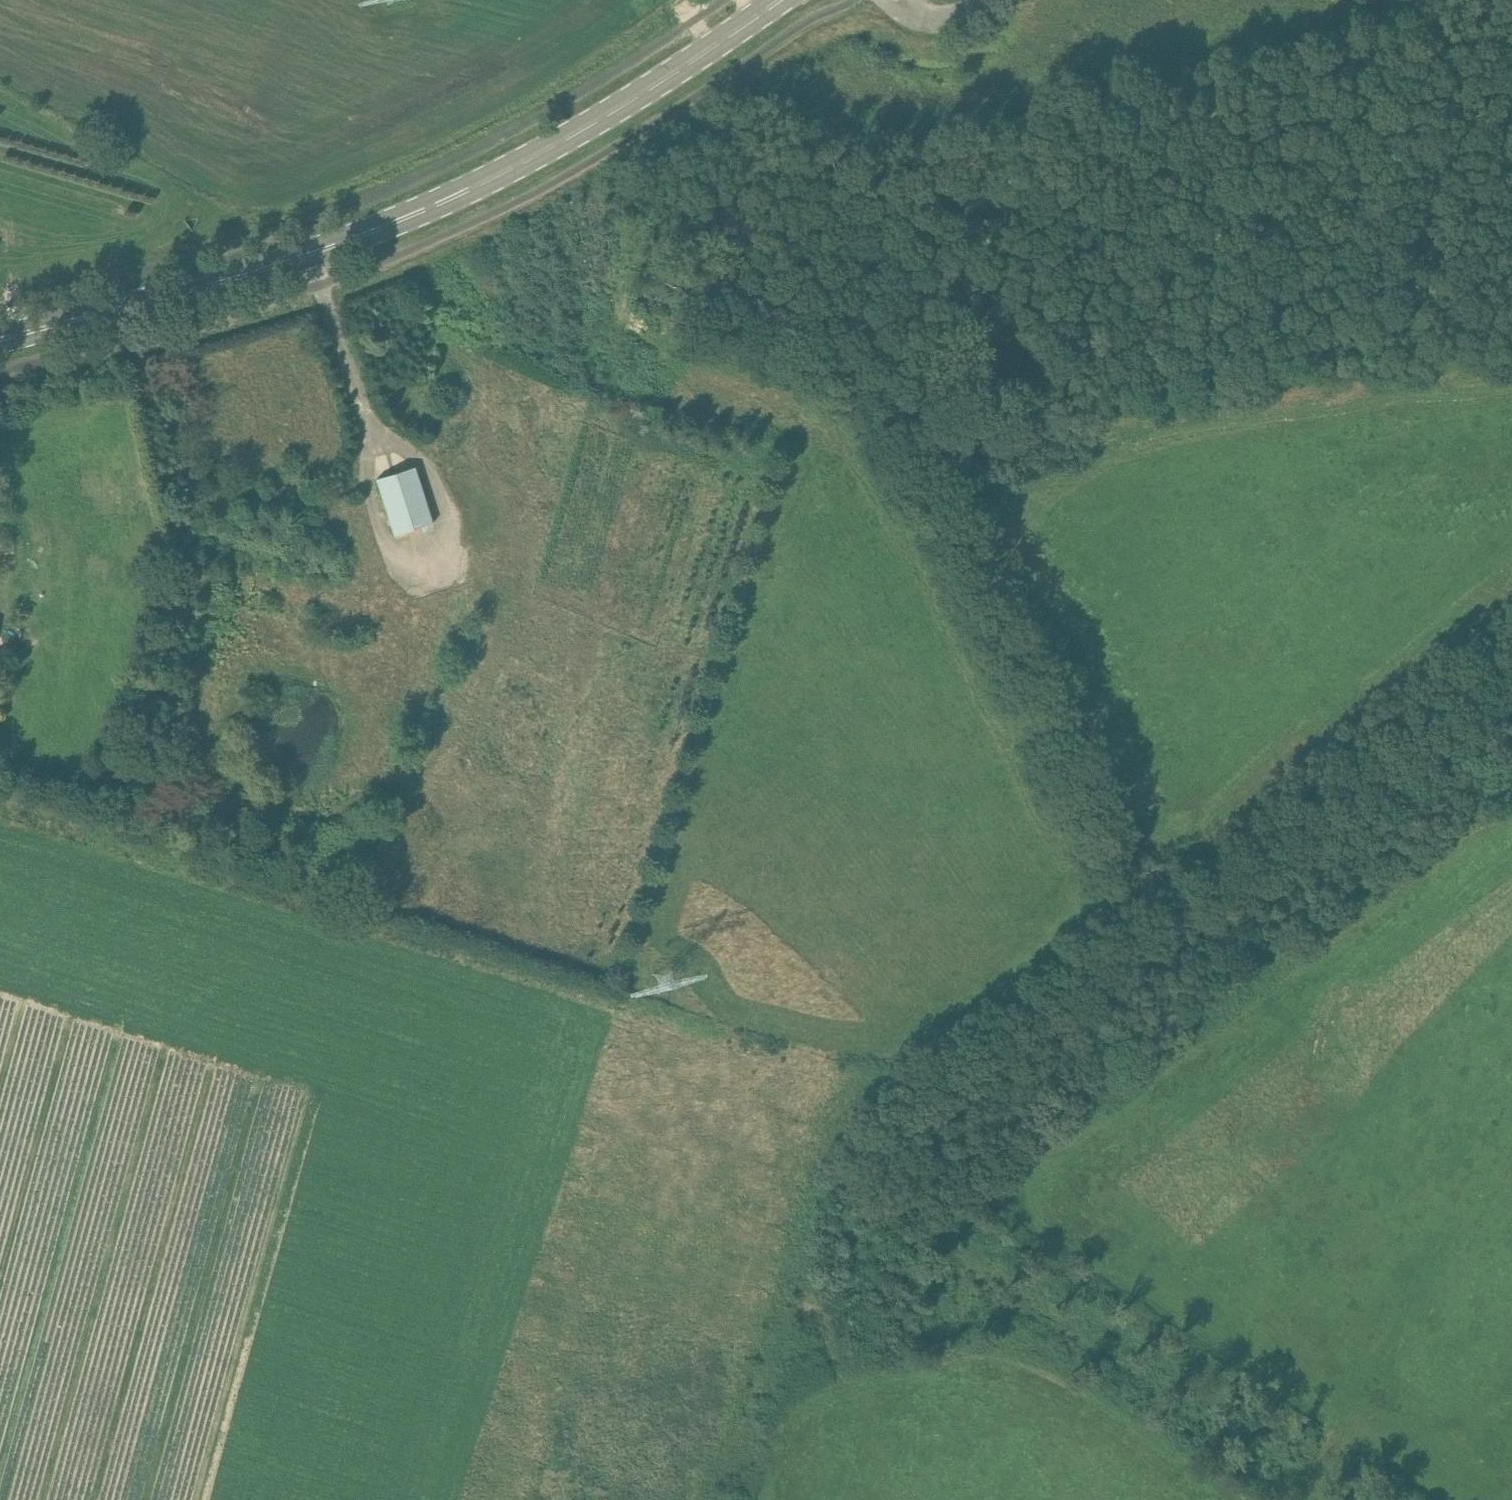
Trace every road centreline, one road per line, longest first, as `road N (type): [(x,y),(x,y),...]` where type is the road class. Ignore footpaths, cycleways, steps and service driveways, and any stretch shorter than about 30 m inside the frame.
road 1 (tertiary): [(0,338),(215,280),(402,218),(532,160),(782,0)]

